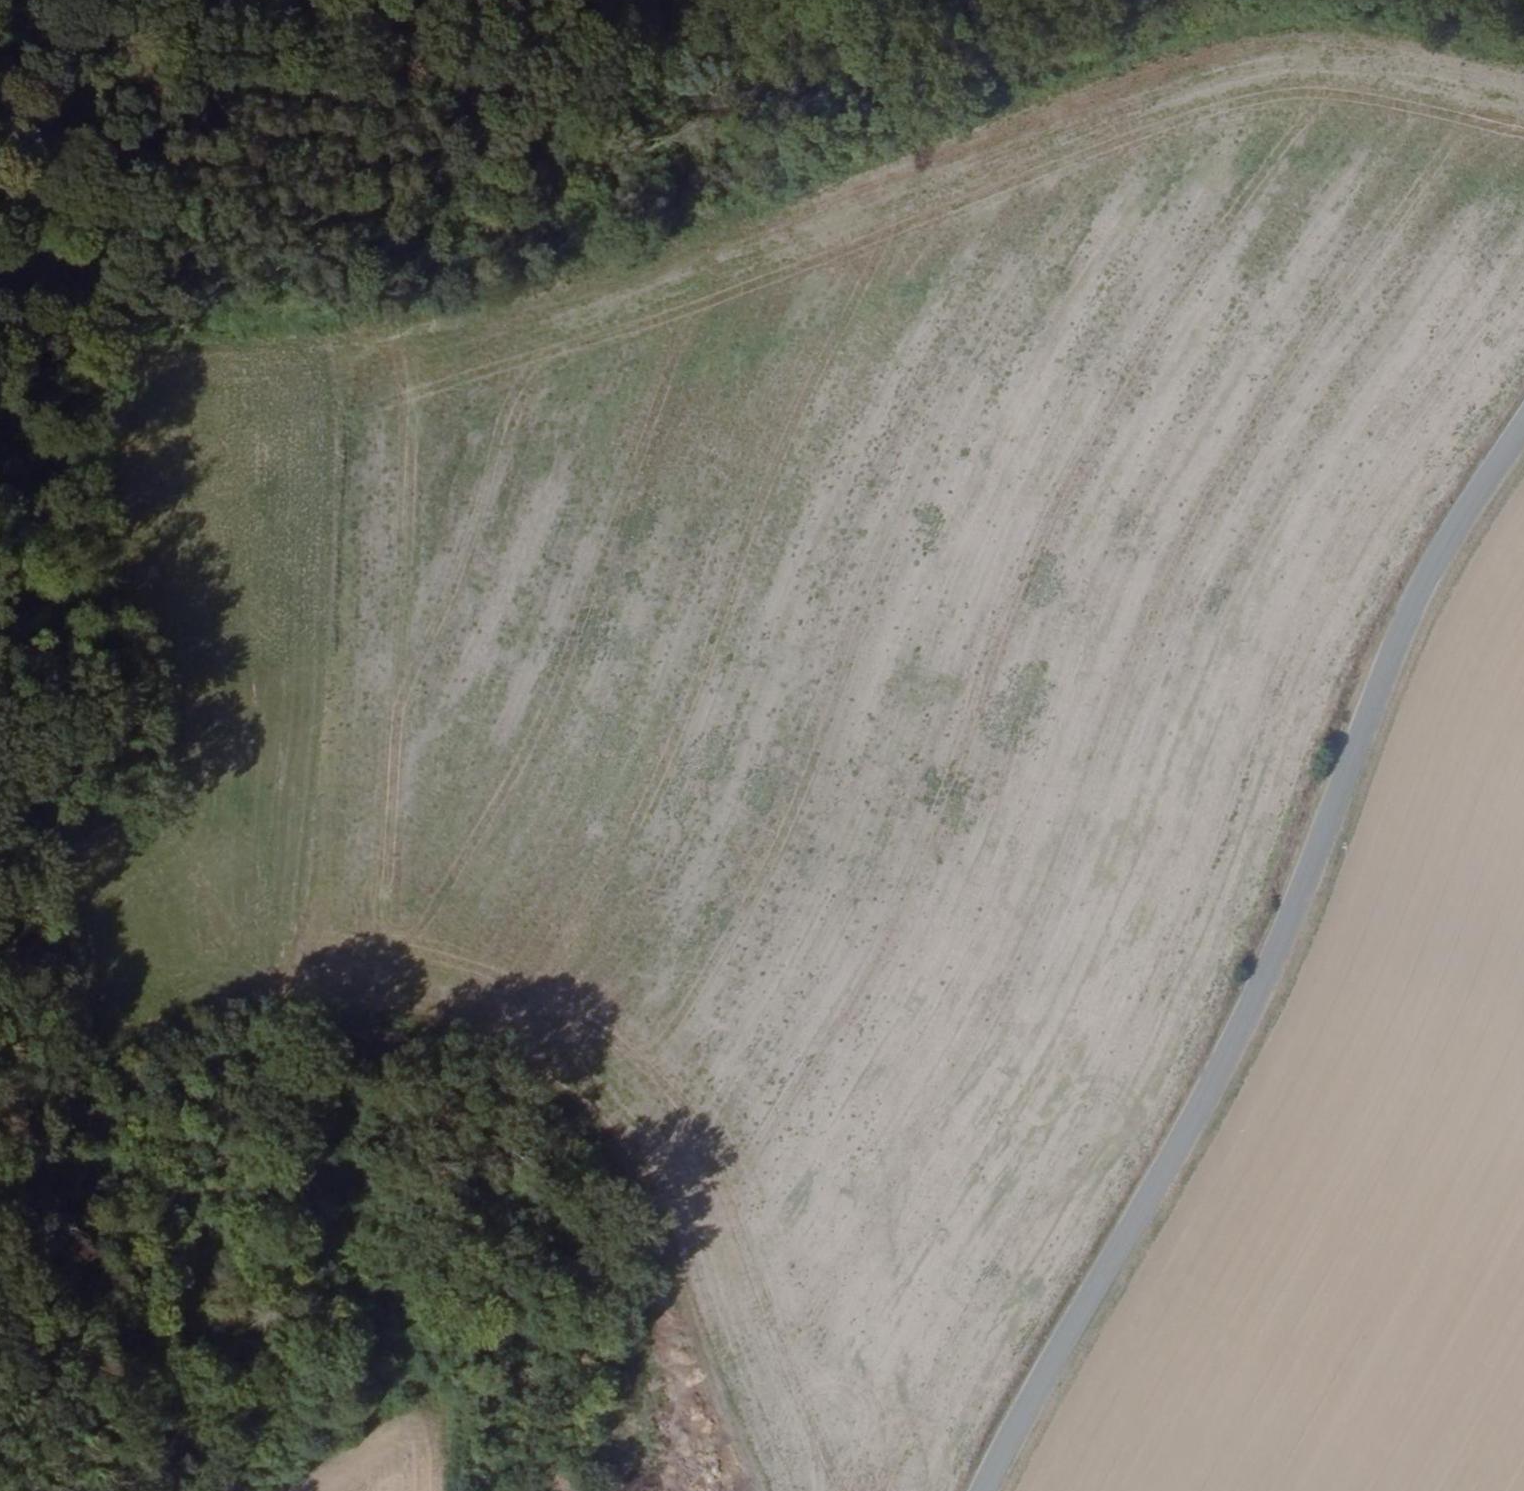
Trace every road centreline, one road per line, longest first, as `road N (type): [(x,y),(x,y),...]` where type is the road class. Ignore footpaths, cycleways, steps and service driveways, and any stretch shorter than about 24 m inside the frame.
road 1 (unclassified): [(1523,420),(1410,624),(1286,942),(1214,1088),(991,1490)]
road 2 (track): [(0,1180),(24,1168),(93,1105),(256,1042),(405,1043),(509,1070),(608,1141),(669,1226),(690,1327),(769,1490)]

